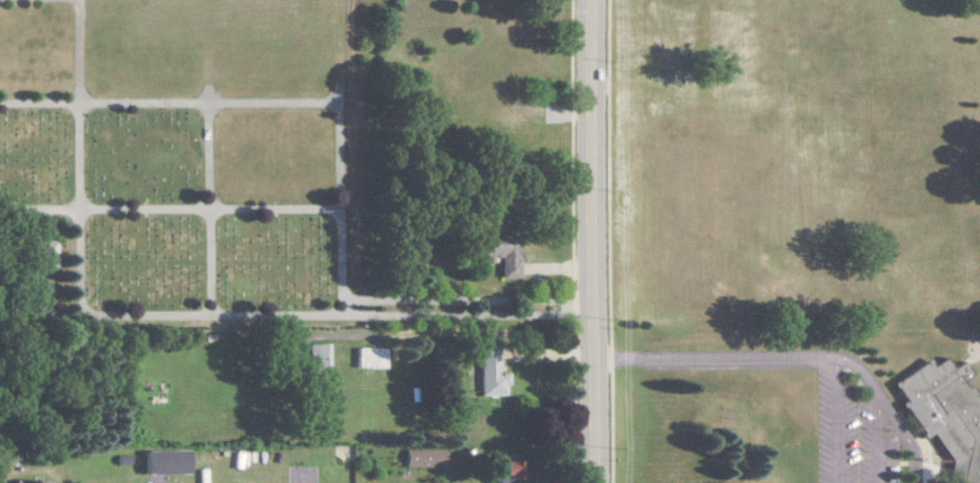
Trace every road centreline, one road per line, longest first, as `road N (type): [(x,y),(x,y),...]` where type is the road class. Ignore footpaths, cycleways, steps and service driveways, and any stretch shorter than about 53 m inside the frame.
road 1 (tertiary): [(592,0),(593,482)]

